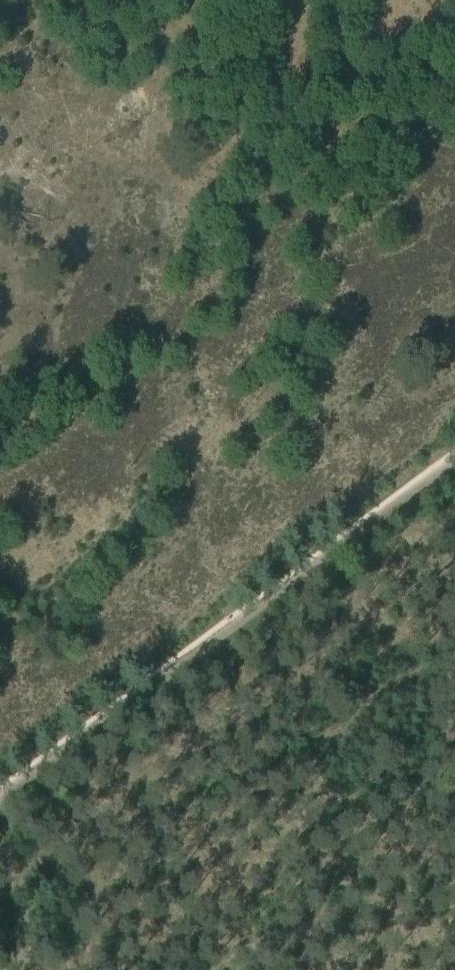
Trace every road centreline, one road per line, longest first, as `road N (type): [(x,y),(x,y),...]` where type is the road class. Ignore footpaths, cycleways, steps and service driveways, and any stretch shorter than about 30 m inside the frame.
road 1 (track): [(0,791),(454,444)]
road 2 (track): [(0,783),(13,825),(18,969)]

